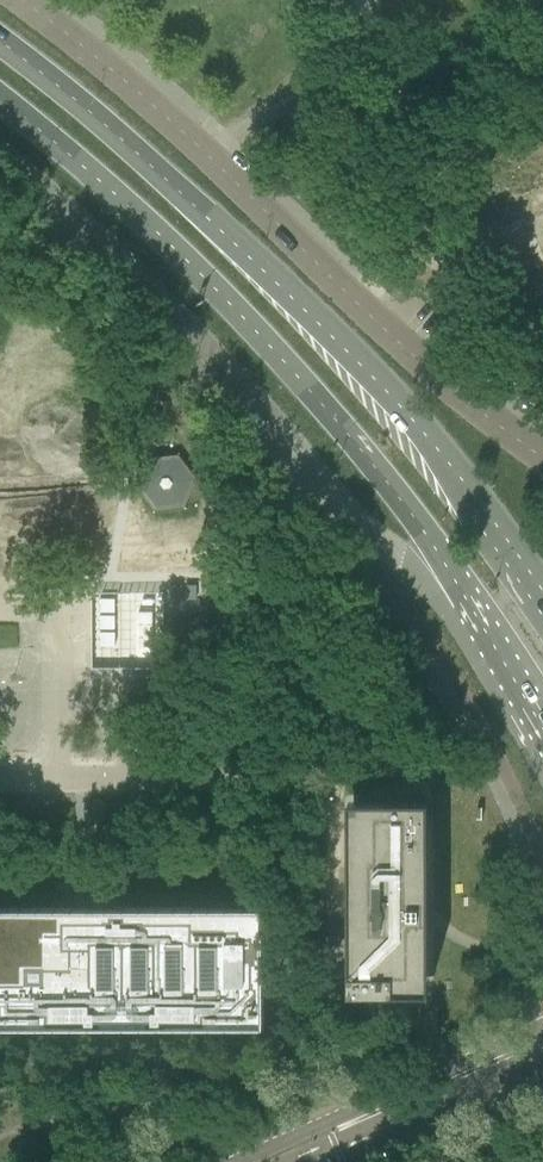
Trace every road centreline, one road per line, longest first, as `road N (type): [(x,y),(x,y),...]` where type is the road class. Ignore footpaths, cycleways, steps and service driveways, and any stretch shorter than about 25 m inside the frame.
road 1 (primary): [(542,614),(460,486),(364,368),(253,256),(0,44)]
road 2 (primary): [(0,100),(192,267),(306,387),(405,507),(468,601)]
road 3 (unclassified): [(542,450),(478,409),(199,150),(24,0)]
road 4 (unclassified): [(0,160),(210,350),(360,528),(468,601)]
road 5 (unclassified): [(542,1027),(242,1161)]
road 6 (unclassified): [(278,778),(0,778)]
road 7 (unclassified): [(310,1161),(542,1058)]
road 8 (primary): [(468,601),(542,726)]

